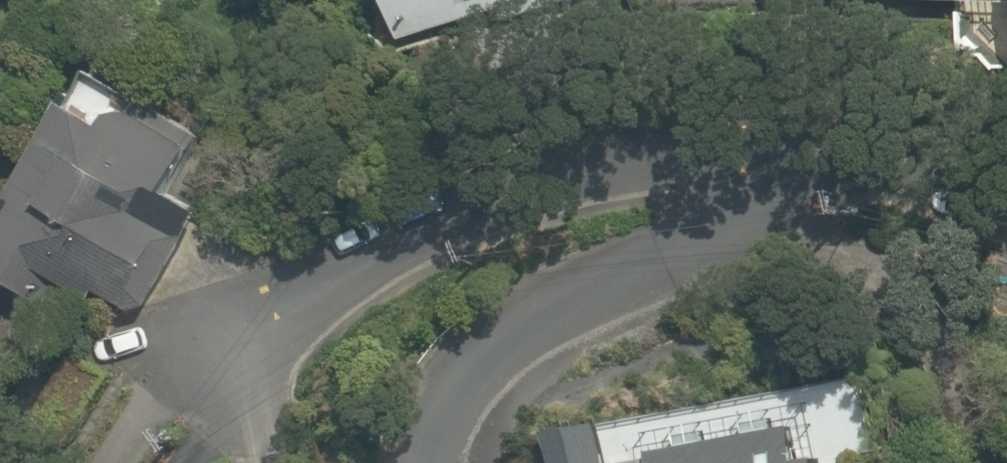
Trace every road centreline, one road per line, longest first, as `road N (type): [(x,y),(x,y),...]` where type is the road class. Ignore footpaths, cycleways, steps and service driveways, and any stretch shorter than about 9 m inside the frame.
road 1 (residential): [(1006,196),(870,162),(715,148),(617,165),(522,191),(202,358)]
road 2 (residential): [(1006,202),(724,246),(541,312),(478,361),(435,427),(425,462)]

